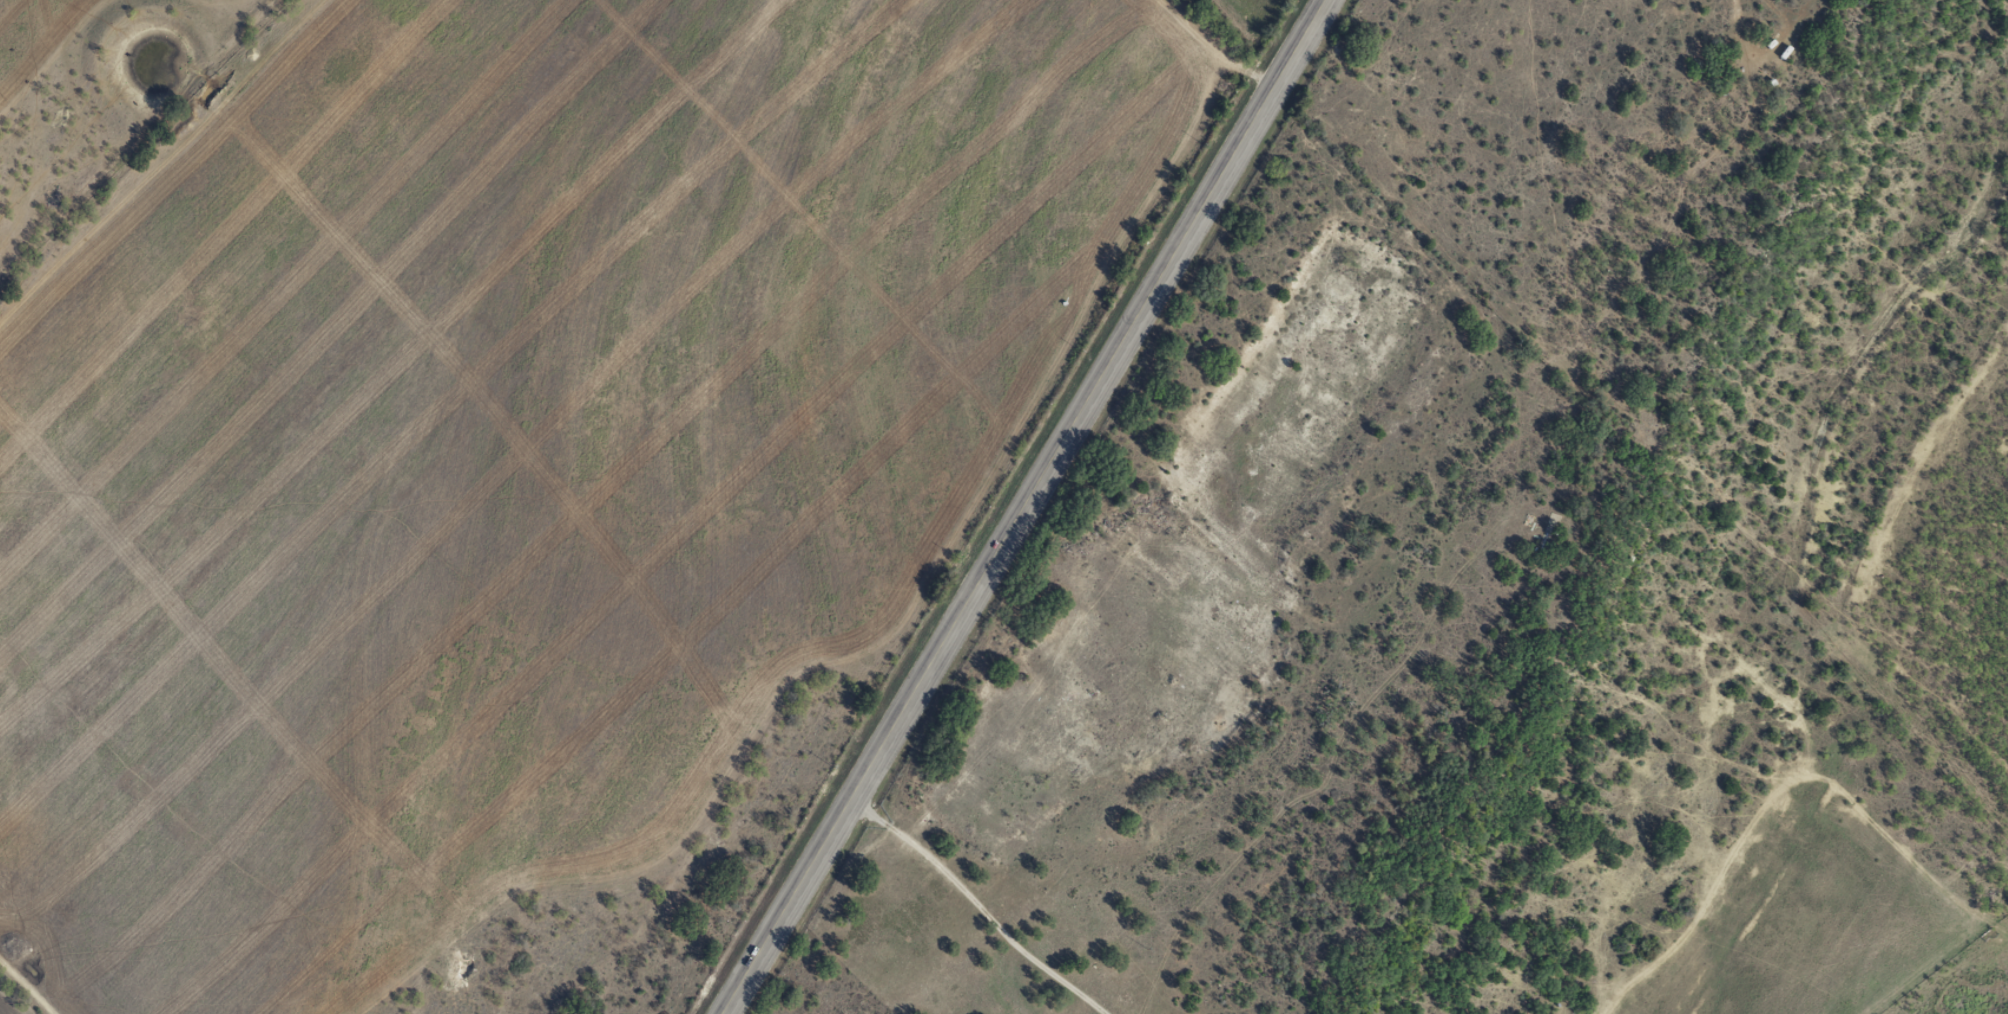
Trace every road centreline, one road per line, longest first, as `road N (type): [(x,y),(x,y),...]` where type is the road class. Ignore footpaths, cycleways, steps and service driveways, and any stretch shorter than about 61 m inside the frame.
road 1 (primary): [(725,1013),(1324,0)]

